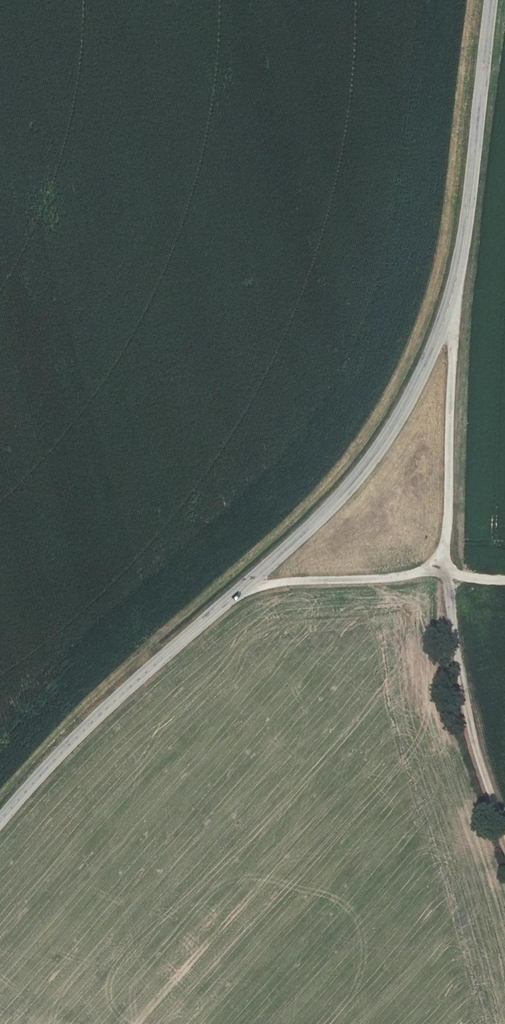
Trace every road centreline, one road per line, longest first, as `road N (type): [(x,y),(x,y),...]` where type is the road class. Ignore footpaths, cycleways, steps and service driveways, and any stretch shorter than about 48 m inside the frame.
road 1 (unclassified): [(0,817),(62,746),(244,583),(385,441),(461,251),(491,0)]
road 2 (track): [(504,827),(471,728),(445,570),(461,251)]
road 3 (track): [(244,583),(504,571)]

